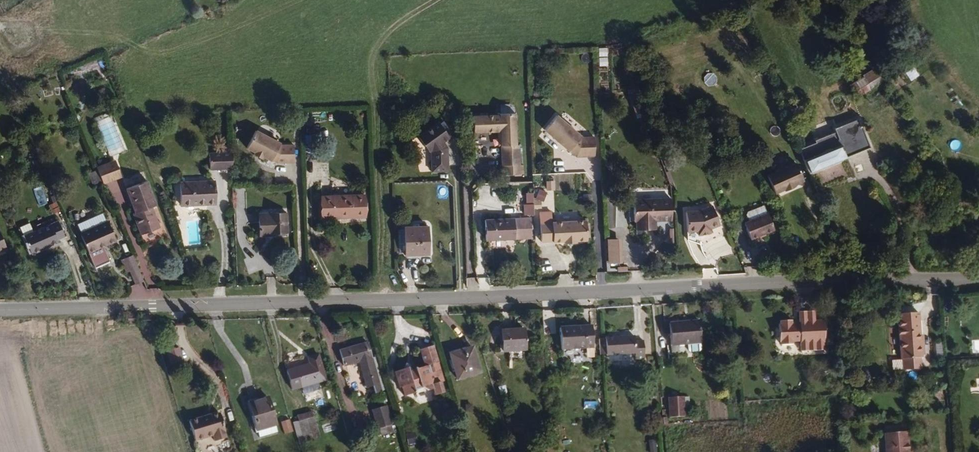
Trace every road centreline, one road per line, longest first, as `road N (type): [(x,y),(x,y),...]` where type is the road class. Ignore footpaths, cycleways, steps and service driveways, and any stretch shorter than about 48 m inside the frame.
road 1 (unclassified): [(0,311),(978,277)]

